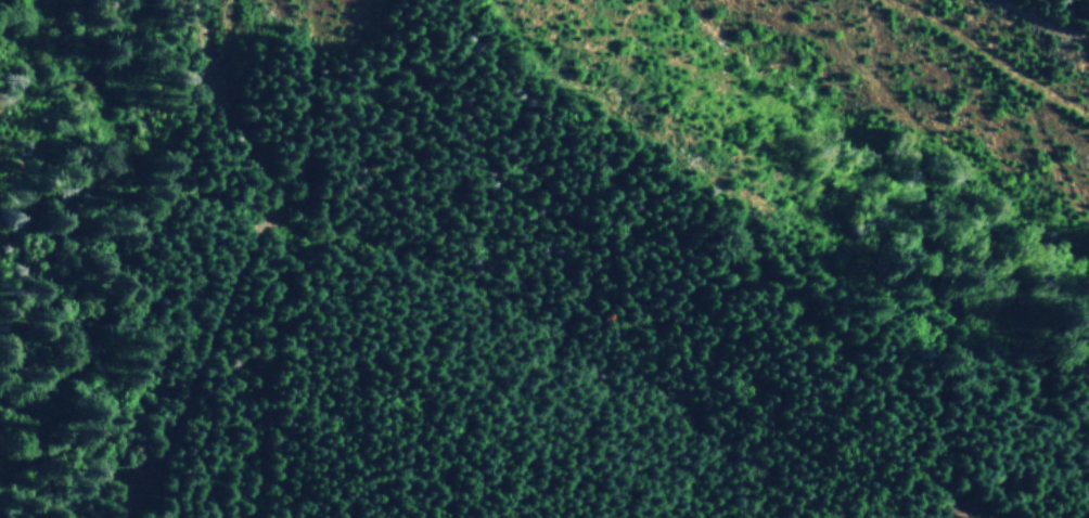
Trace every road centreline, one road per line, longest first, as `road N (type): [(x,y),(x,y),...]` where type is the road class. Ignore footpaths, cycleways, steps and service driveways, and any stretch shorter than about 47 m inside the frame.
road 1 (track): [(201,0),(196,28),(216,125),(265,218),(151,449),(132,517)]
road 2 (track): [(883,0),(947,28),(1088,120)]

